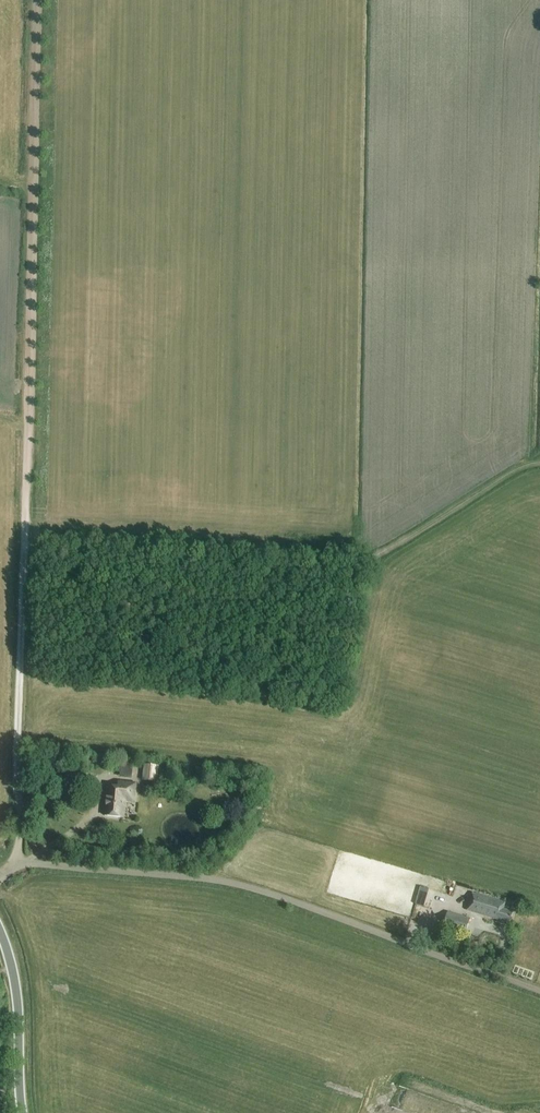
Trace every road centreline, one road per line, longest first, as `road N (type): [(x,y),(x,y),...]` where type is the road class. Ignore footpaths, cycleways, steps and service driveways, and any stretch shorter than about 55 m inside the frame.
road 1 (unclassified): [(0,877),(25,863),(230,880),(539,991)]
road 2 (track): [(24,537),(364,561),(539,464)]
road 3 (track): [(24,537),(37,0)]
road 4 (track): [(19,863),(24,537)]
road 5 (unclassified): [(23,1112),(17,1000),(0,931)]

